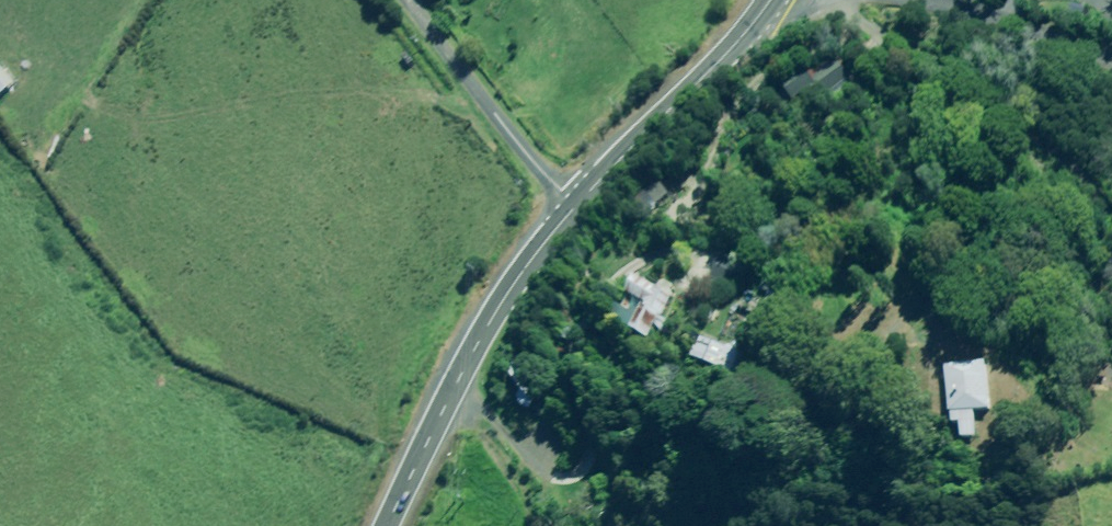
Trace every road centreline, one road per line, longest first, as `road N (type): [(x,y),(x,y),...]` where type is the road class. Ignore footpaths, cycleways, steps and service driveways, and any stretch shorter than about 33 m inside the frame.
road 1 (primary): [(577,206),(489,327),(389,525)]
road 2 (primary): [(772,0),(577,206)]
road 3 (unclassified): [(577,206),(535,168),(410,0)]
road 4 (unclassified): [(1111,49),(906,0)]

